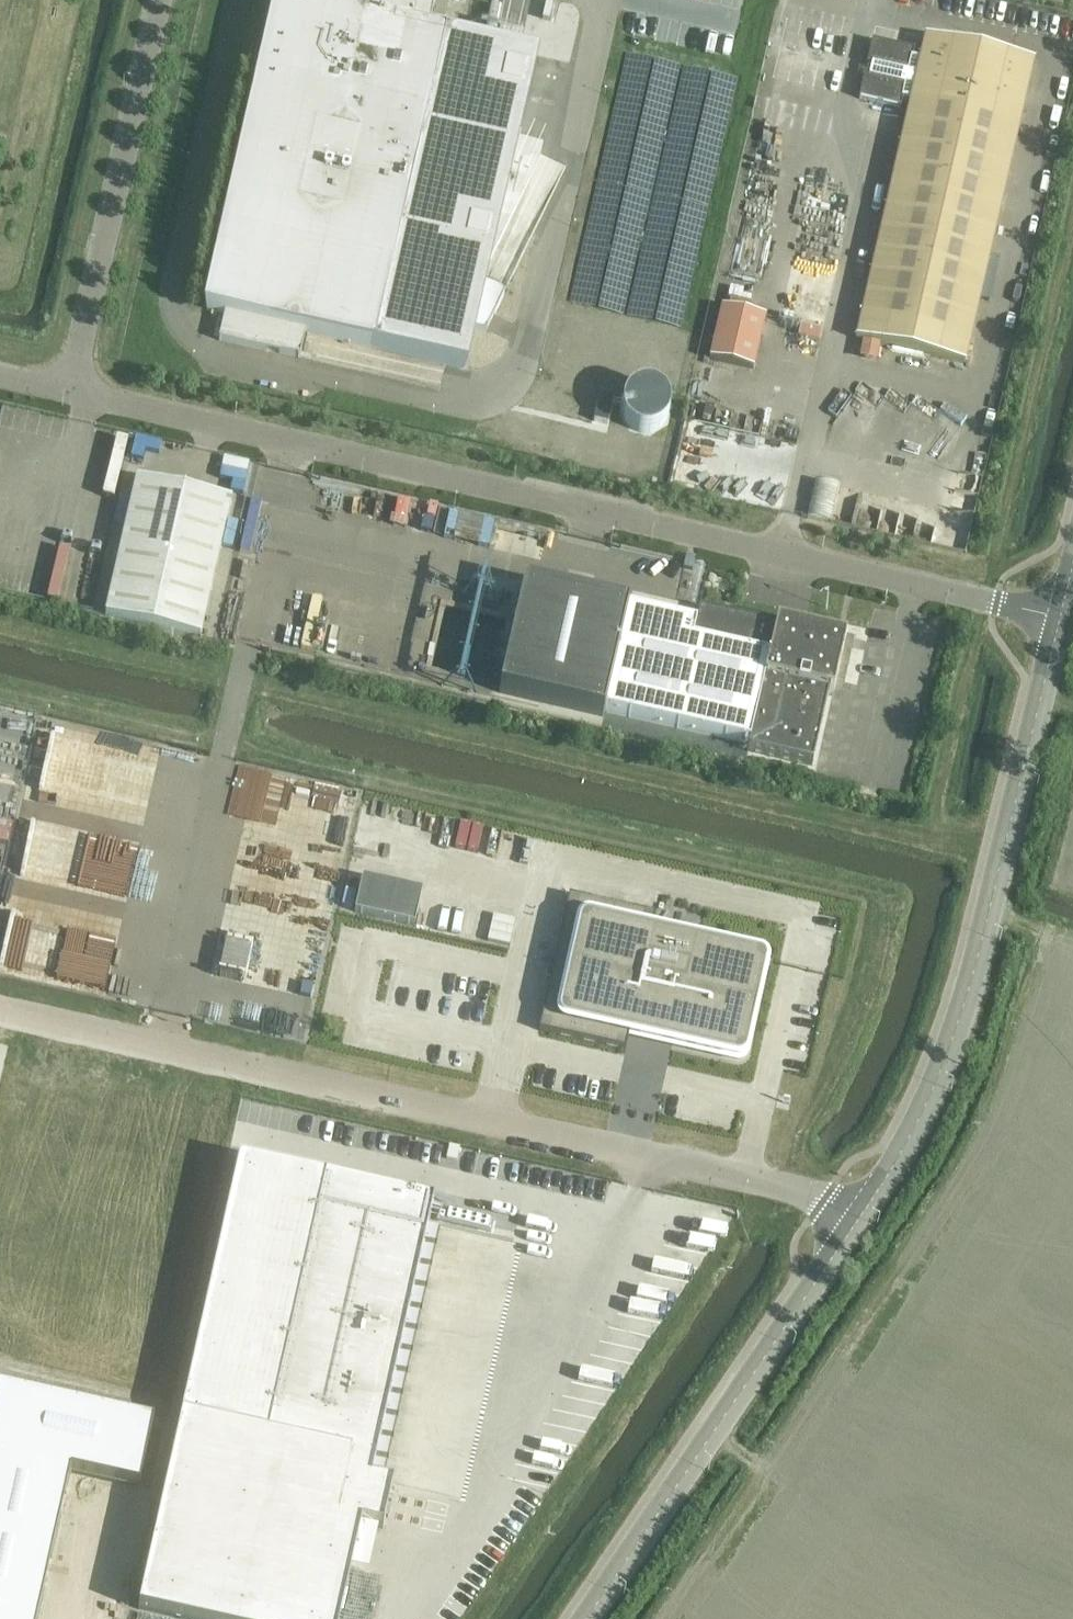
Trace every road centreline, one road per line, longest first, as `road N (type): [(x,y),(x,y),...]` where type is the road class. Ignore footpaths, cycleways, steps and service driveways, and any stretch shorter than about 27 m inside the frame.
road 1 (tertiary): [(1049,609),(73,396)]
road 2 (unclassified): [(853,1218),(821,1200),(0,1014)]
road 3 (unclassified): [(853,1218),(915,1118),(971,983),(1051,661),(1049,609)]
road 4 (unclassified): [(581,1618),(853,1218)]
road 5 (unclassified): [(73,396),(161,0)]

